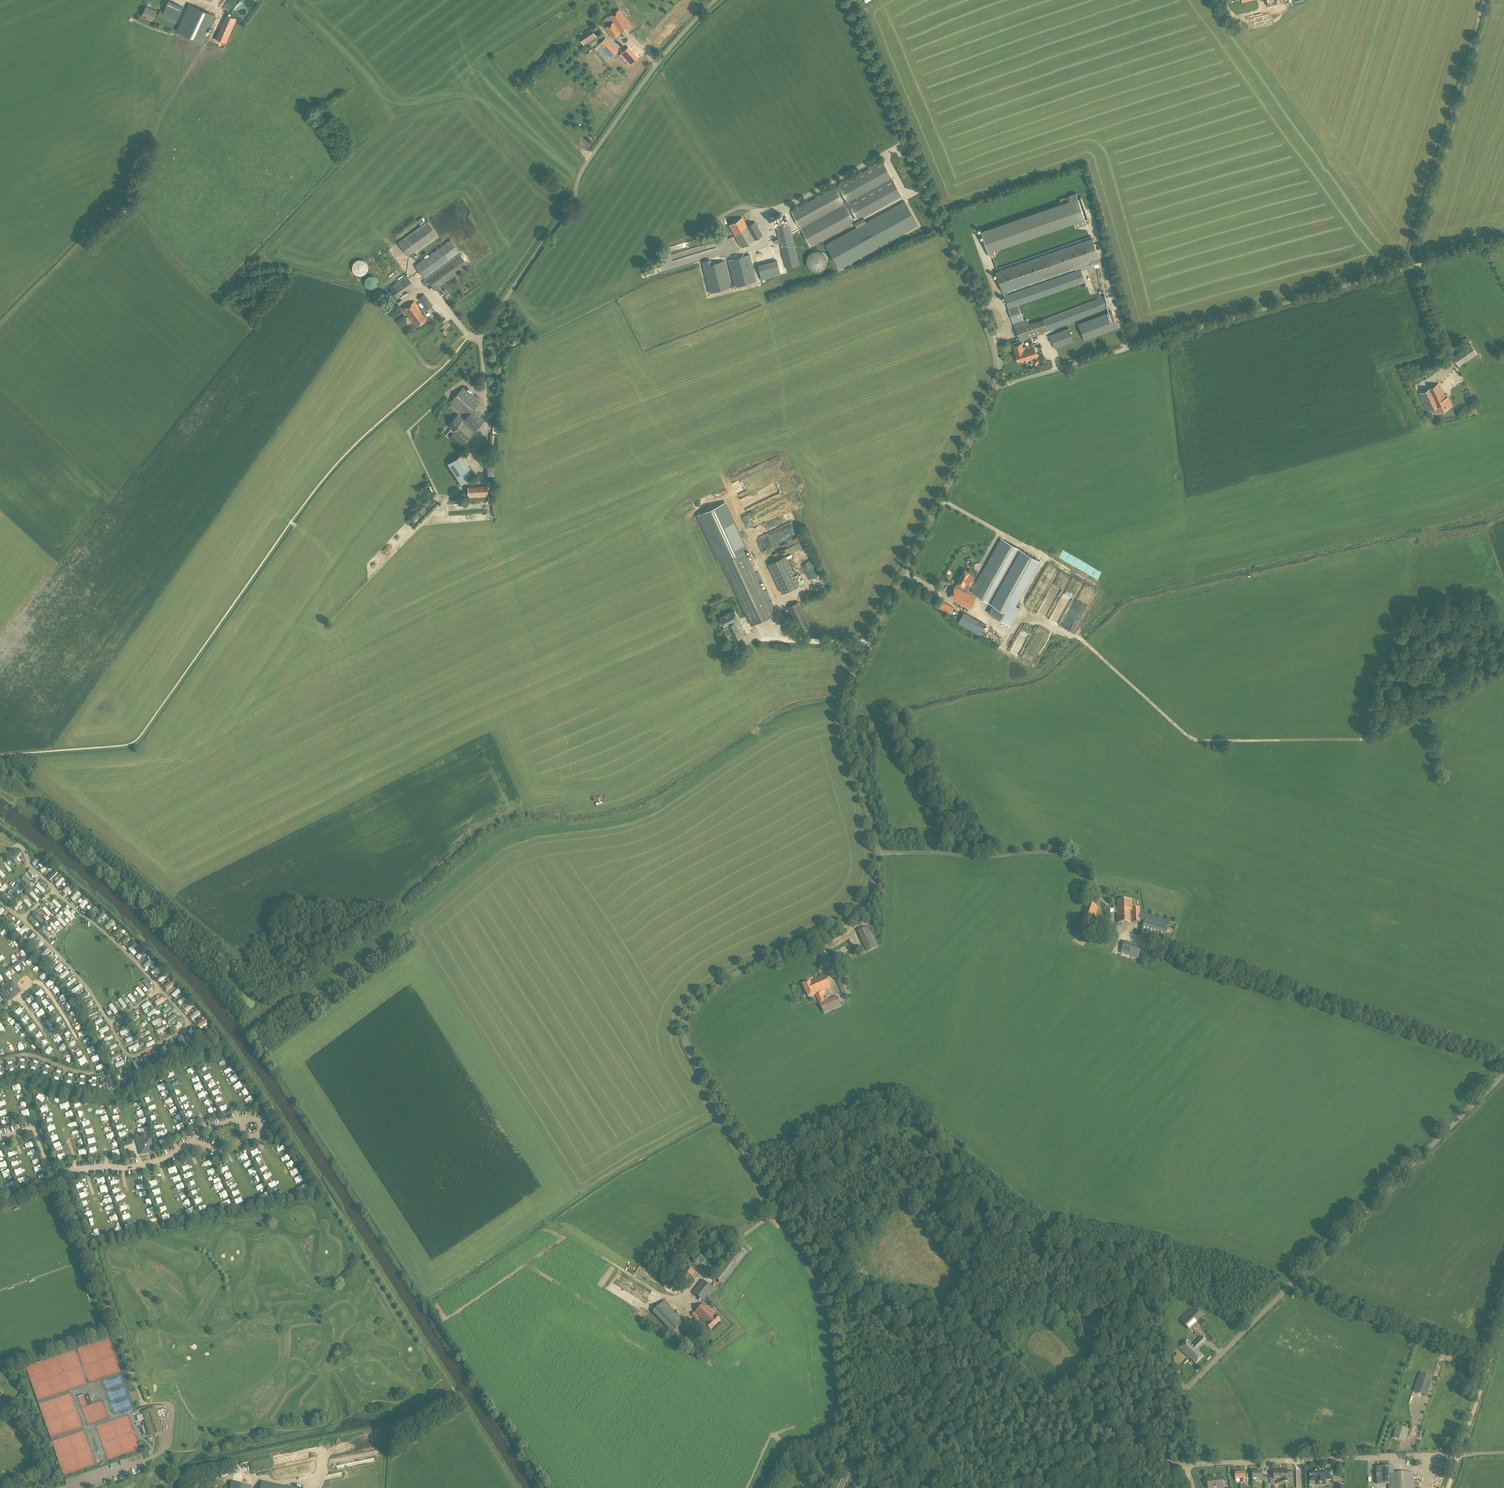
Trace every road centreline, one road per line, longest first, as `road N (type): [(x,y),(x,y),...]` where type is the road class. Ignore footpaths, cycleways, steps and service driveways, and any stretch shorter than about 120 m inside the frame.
road 1 (unclassified): [(849,1428),(827,1284),(692,1056),(687,1021),(717,985),(842,925),(872,887),(878,852),(847,732),(853,679),(996,385)]
road 2 (track): [(1503,1060),(1147,946),(1105,922),(1091,883),(1066,856),(878,852)]
road 3 (track): [(290,994),(322,986),(519,837),(637,818),(774,731),(801,718),(847,713)]
road 4 (tertiary): [(1132,1449),(1503,1074)]
road 5 (unclassified): [(996,385),(1430,262)]
road 6 (track): [(254,1024),(290,994),(266,947),(236,953),(55,804),(0,789)]
road 7 (unclassified): [(996,385),(990,334),(849,0)]
road 8 (unclassified): [(481,340),(572,204),(590,159),(714,0)]
road 9 (track): [(198,56),(160,117),(139,178),(0,324)]
road 10 (track): [(1069,636),(1195,740),(1369,739)]
road 11 (track): [(1405,269),(1486,0)]
road 12 (tertiary): [(880,1462),(1132,1449)]
road 13 (track): [(1447,1487),(1503,1323)]
road 14 (residential): [(1298,1460),(1460,1454)]
road 15 (track): [(221,14),(198,56),(130,22),(140,0)]

